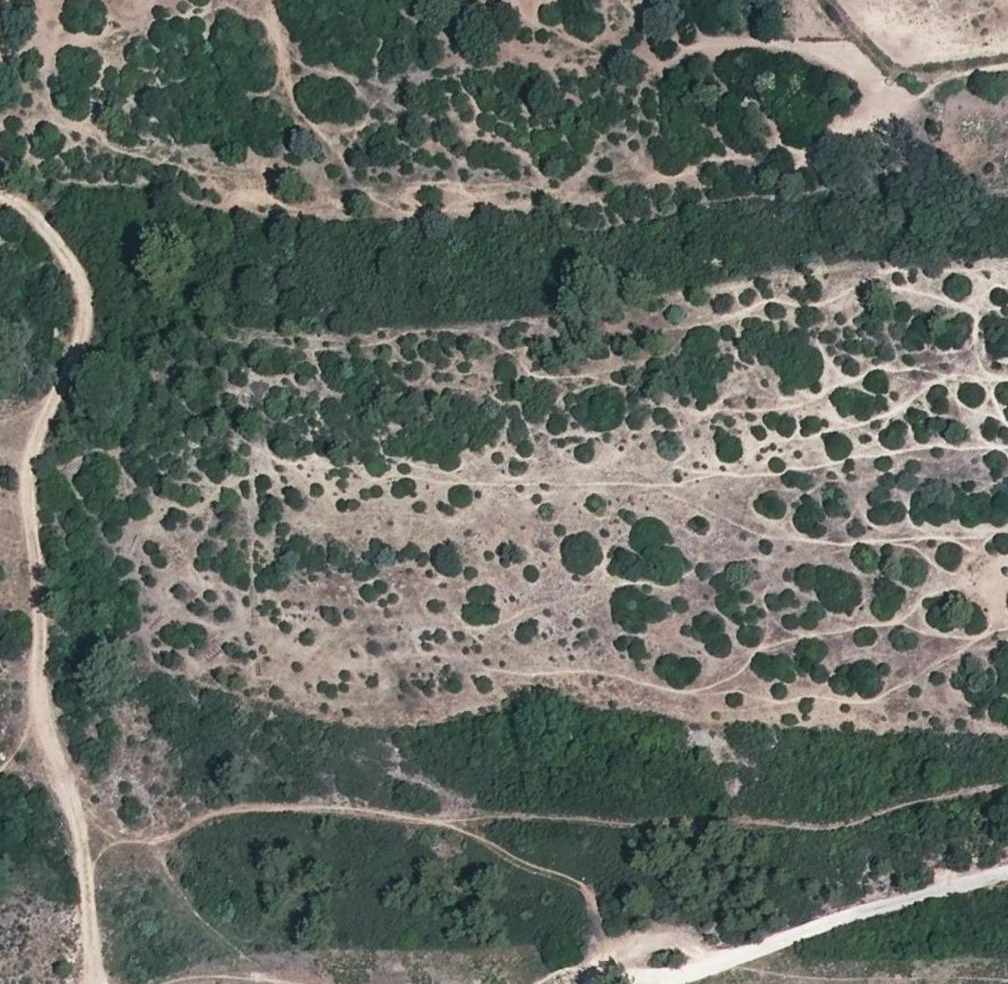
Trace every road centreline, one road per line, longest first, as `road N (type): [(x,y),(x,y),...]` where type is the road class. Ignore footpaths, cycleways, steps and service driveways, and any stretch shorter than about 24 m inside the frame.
road 1 (track): [(81,834),(47,739),(38,683),(41,588),(30,505),(31,455),(80,343),(85,304),(77,269),(46,223),(0,190)]
road 2 (track): [(1007,869),(589,983)]
road 3 (track): [(81,834),(99,983)]

